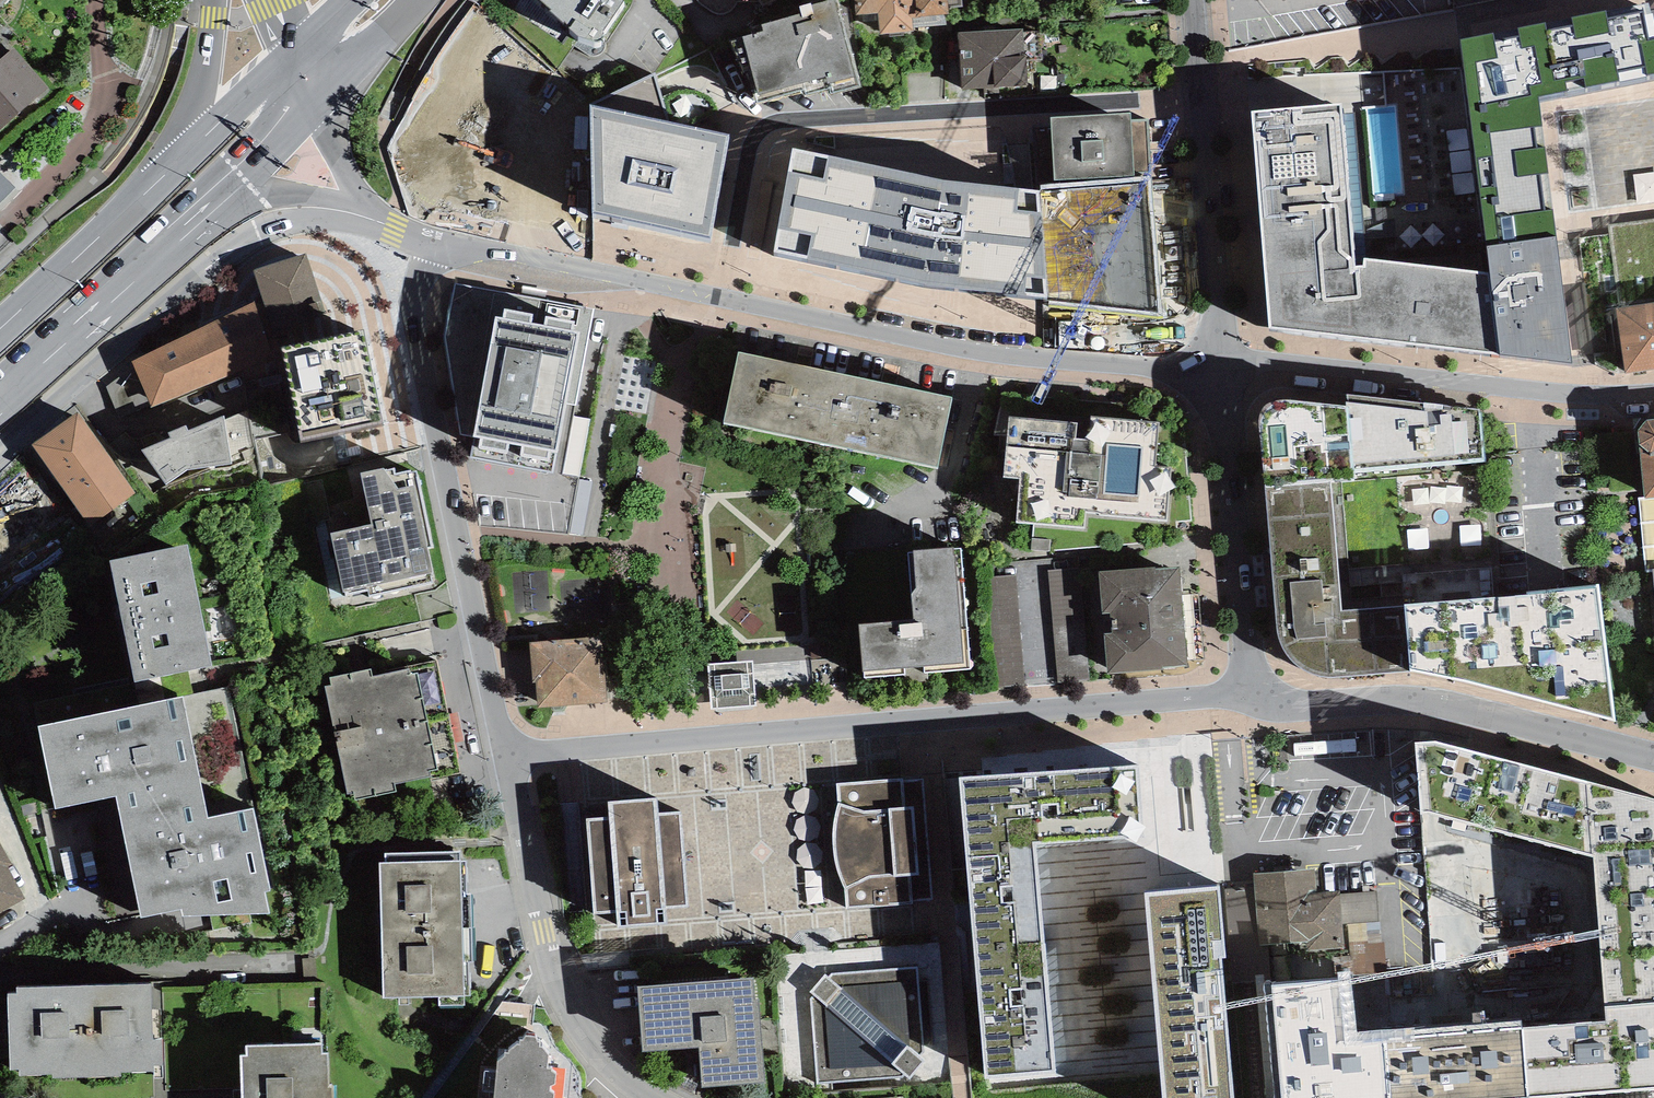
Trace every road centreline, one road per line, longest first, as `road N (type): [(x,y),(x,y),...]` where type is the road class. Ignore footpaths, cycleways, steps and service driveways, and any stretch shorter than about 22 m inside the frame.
road 1 (residential): [(435,246),(1017,358),(1223,369)]
road 2 (residential): [(1252,695),(489,737)]
road 3 (residential): [(489,737),(416,317),(435,246)]
road 4 (residential): [(0,448),(257,231),(311,218),(388,225)]
road 5 (residential): [(1223,369),(1598,398),(1653,393)]
road 6 (residential): [(654,1097),(589,1051),(534,950),(489,737)]
road 7 (residential): [(1252,695),(1379,696),(1653,752)]
road 8 (residential): [(1223,369),(1186,0)]
road 9 (residential): [(1252,695),(1223,369)]
road 10 (residential): [(0,231),(96,133),(108,97),(94,0)]
road 11 (primary): [(0,398),(190,228)]
road 12 (primary): [(214,0),(185,123),(129,208)]
road 13 (primary): [(292,52),(129,208)]
road 14 (primary): [(190,228),(237,203),(289,193),(378,213)]
road 15 (primary): [(129,208),(0,328)]
road 16 (primary): [(190,228),(311,103)]
road 17 (primary): [(311,103),(417,0)]
road 18 (residential): [(311,103),(378,213)]

